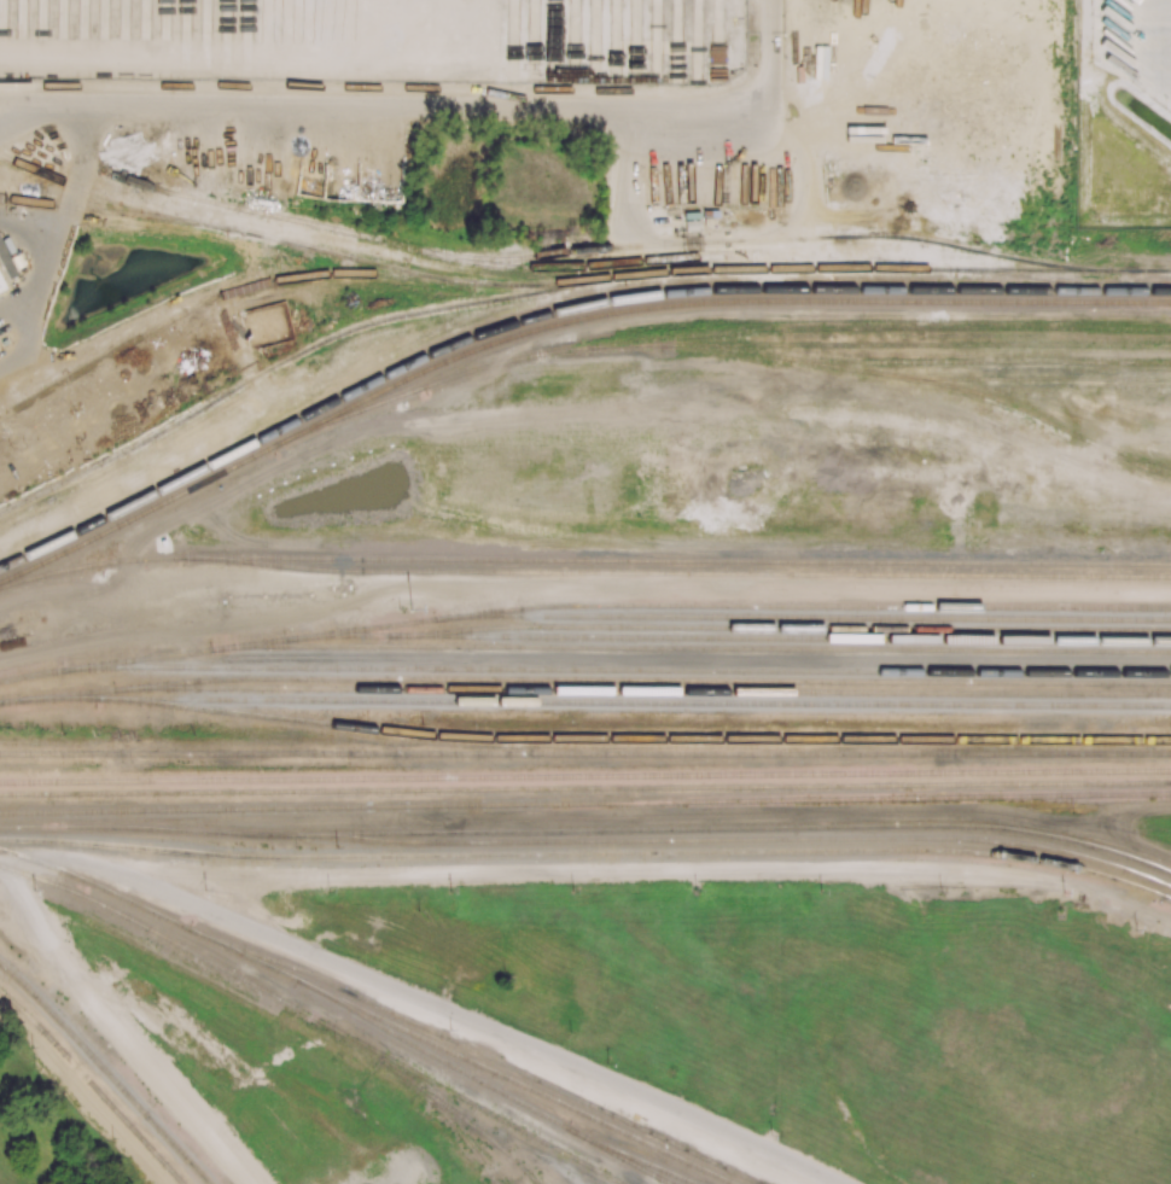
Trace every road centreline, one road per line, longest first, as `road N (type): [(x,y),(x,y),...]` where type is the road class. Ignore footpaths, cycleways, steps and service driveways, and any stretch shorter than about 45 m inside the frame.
road 1 (residential): [(0,867),(77,861),(117,871),(841,1183)]
road 2 (residential): [(758,95),(723,107),(0,102)]
road 3 (residential): [(16,864),(47,945),(249,1183)]

